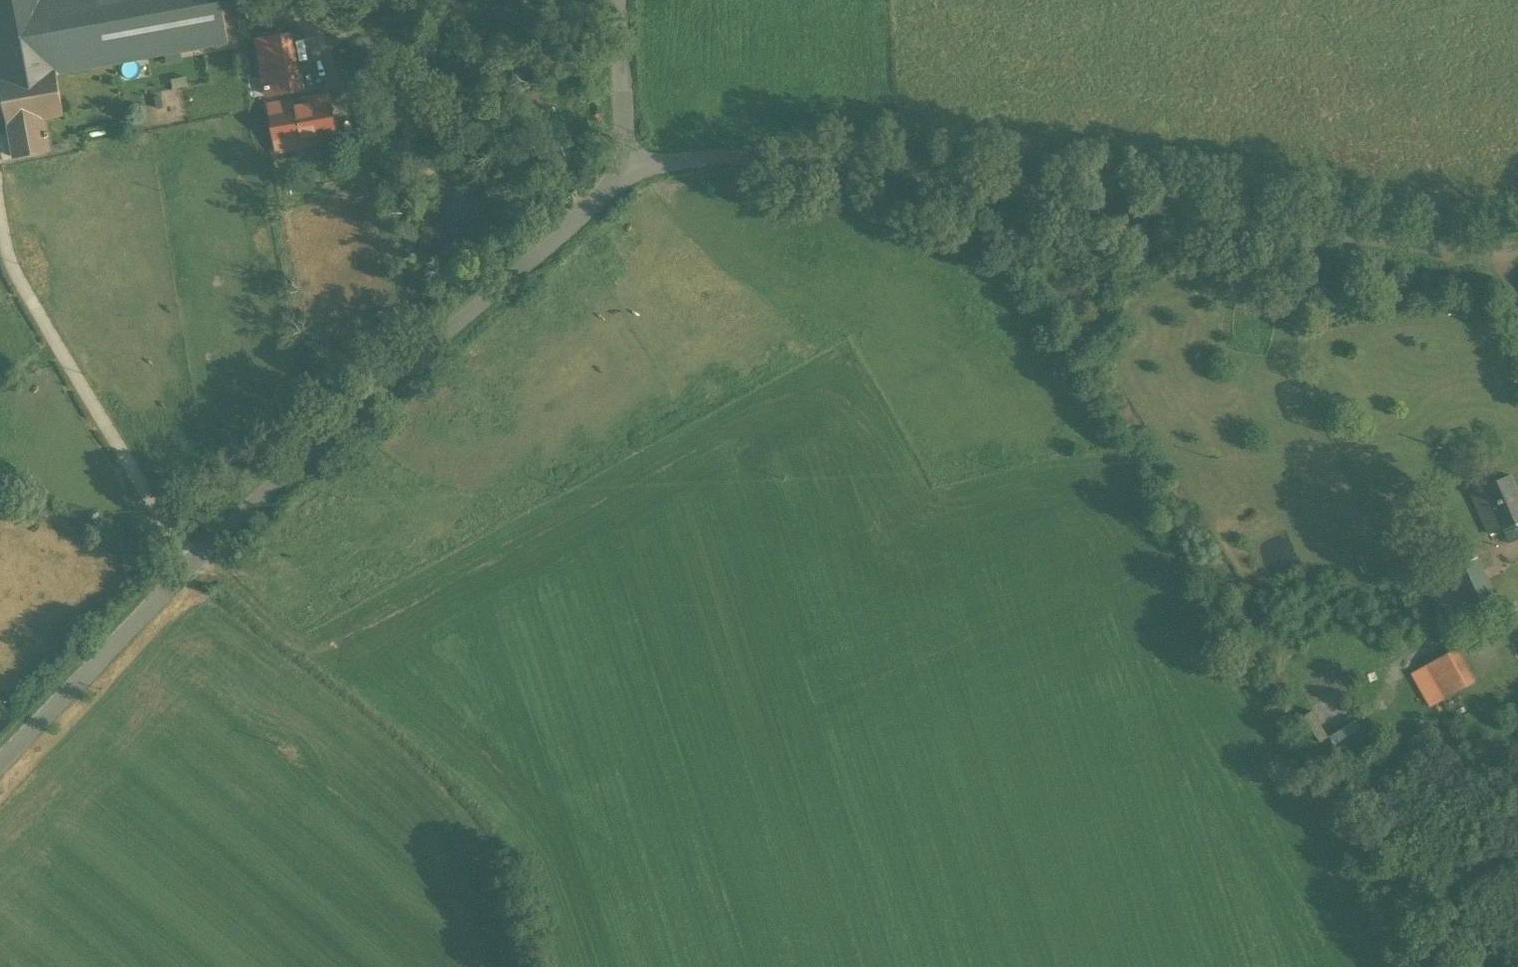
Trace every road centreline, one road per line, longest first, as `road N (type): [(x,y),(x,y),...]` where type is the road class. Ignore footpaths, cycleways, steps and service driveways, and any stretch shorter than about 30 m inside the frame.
road 1 (unclassified): [(607,194),(635,170),(679,153),(746,150),(1400,249),(1517,250)]
road 2 (unclassified): [(607,194),(205,546),(0,757)]
road 3 (unclassified): [(617,0),(626,149),(607,194)]

